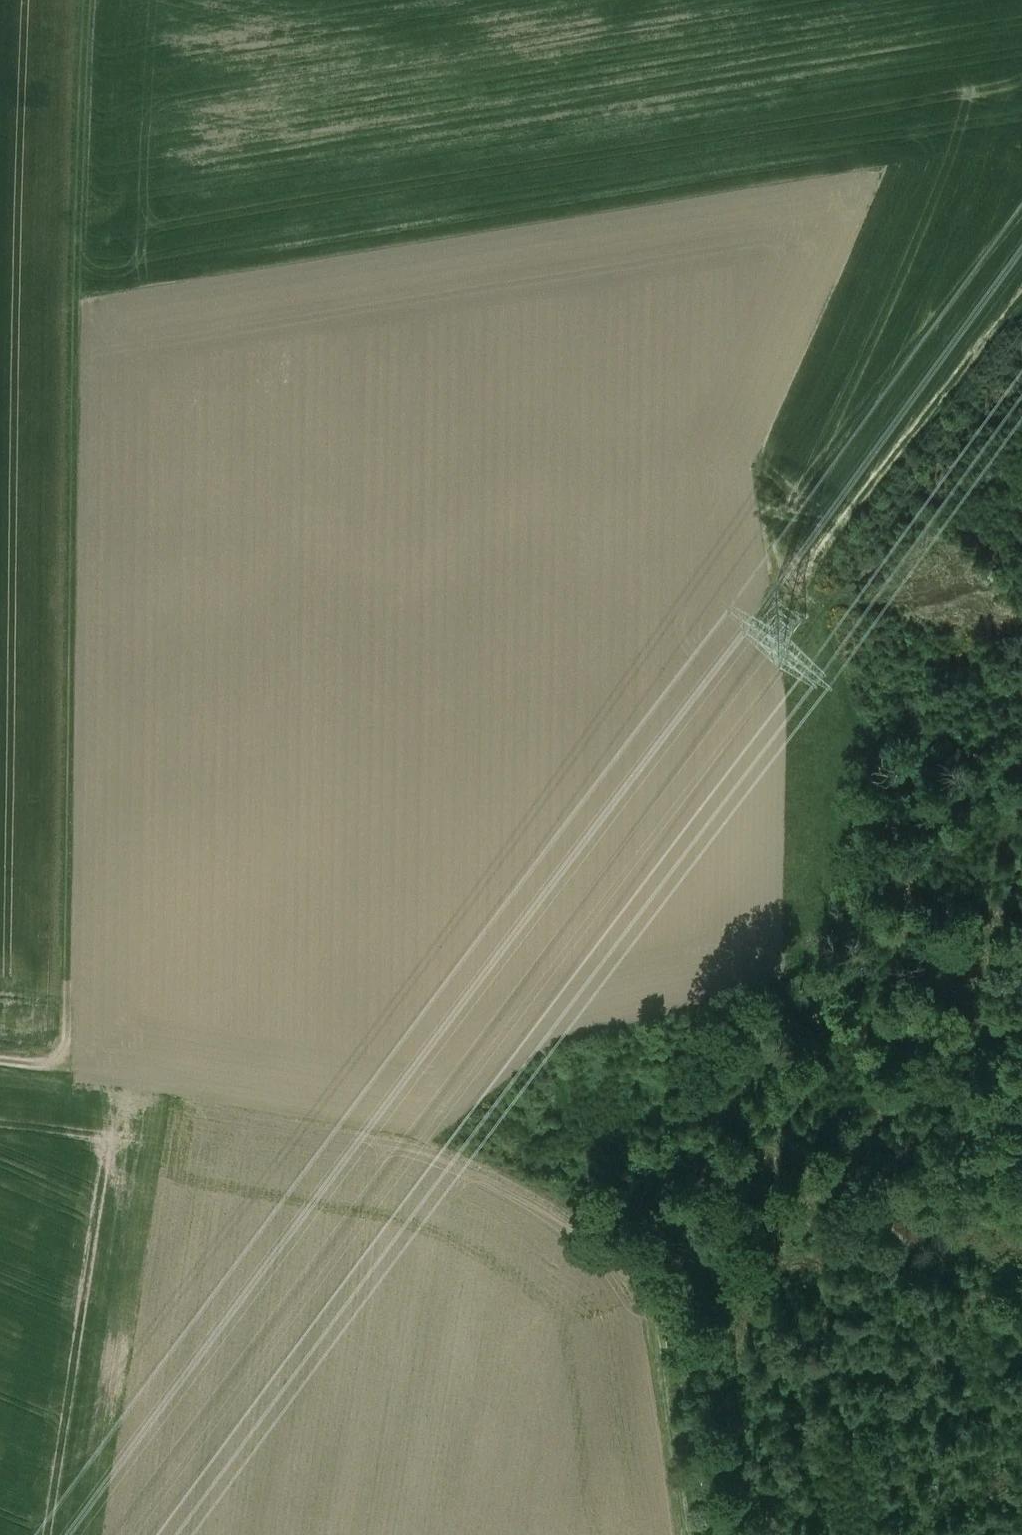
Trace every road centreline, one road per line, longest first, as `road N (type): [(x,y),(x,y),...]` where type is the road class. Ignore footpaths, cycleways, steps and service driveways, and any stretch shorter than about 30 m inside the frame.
road 1 (track): [(0,1059),(162,1071),(224,1124),(405,1155),(476,1182),(664,1303)]
road 2 (track): [(806,1191),(760,1203),(741,1219),(709,1283),(664,1303),(659,1319),(691,1534)]

